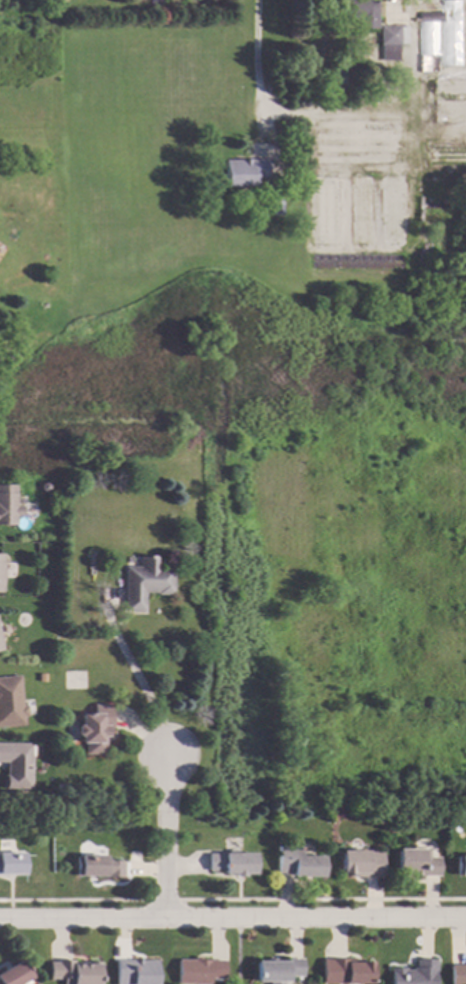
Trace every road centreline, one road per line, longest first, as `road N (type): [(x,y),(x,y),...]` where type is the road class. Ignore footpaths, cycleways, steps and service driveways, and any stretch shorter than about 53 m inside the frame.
road 1 (residential): [(465,920),(0,922)]
road 2 (residential): [(170,920),(168,758)]

